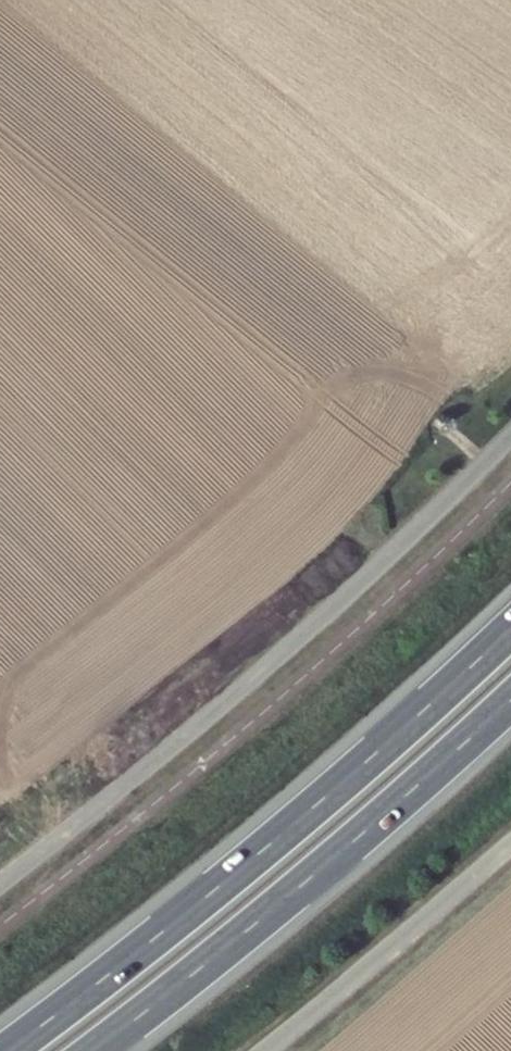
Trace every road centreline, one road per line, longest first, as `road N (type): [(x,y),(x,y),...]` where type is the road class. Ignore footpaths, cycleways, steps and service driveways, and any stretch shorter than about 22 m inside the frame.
road 1 (trunk): [(510,631),(275,842),(8,1050)]
road 2 (trunk): [(97,1050),(294,898),(510,703)]

